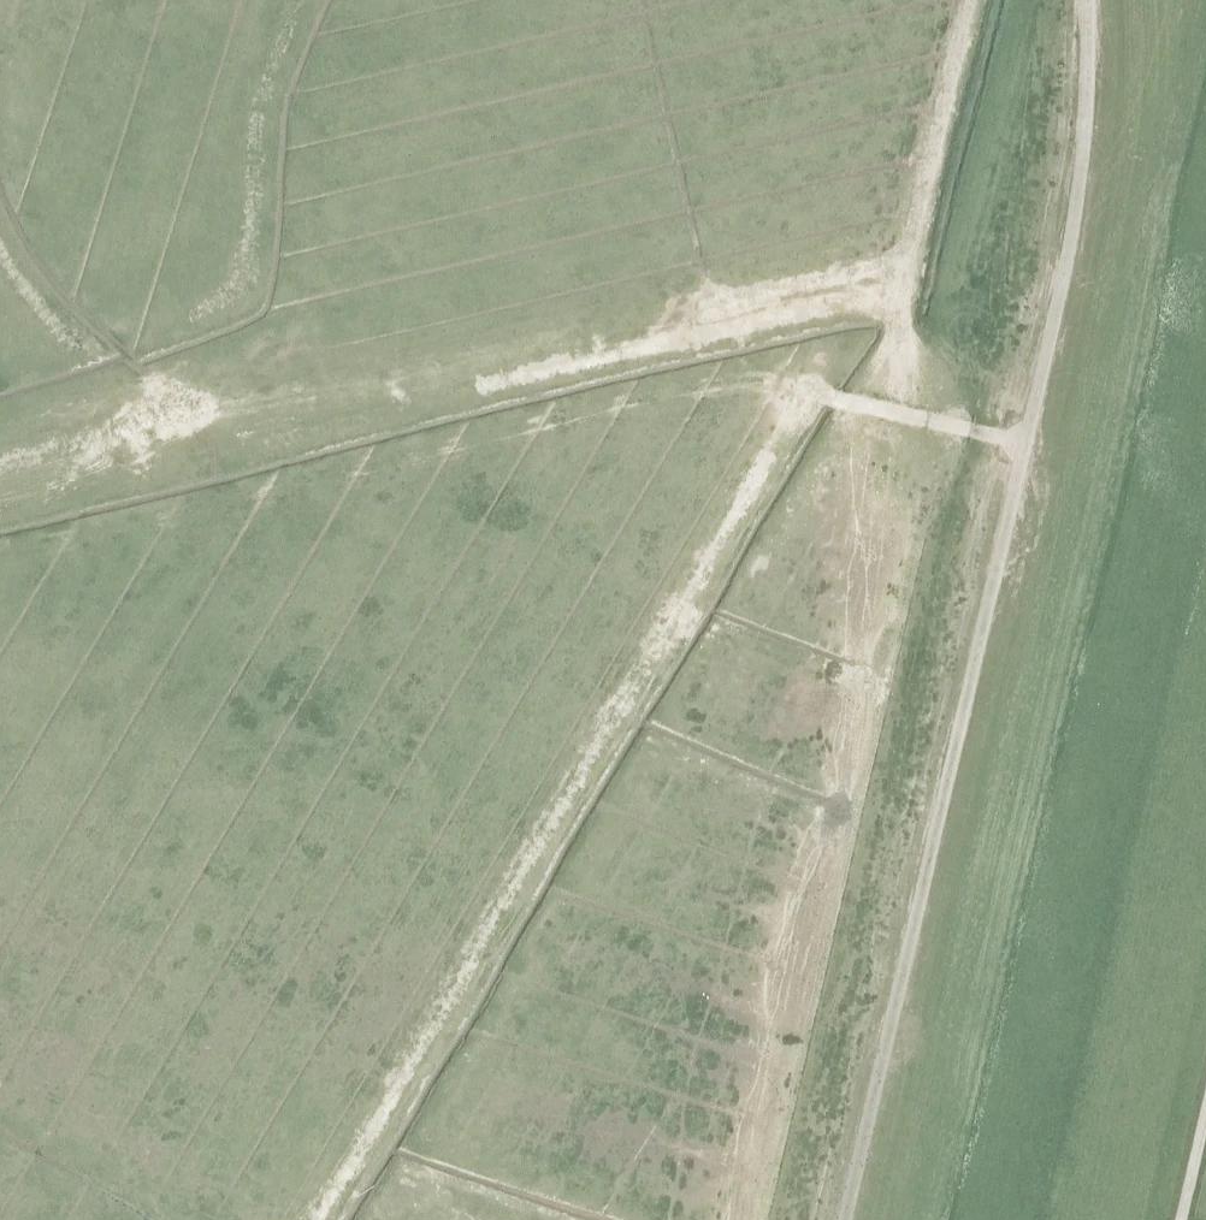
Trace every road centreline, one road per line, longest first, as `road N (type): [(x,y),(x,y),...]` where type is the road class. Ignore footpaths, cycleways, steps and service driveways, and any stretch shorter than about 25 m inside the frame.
road 1 (track): [(845,1219),(1064,279),(1087,134),(1089,0)]
road 2 (track): [(1028,444),(832,400)]

